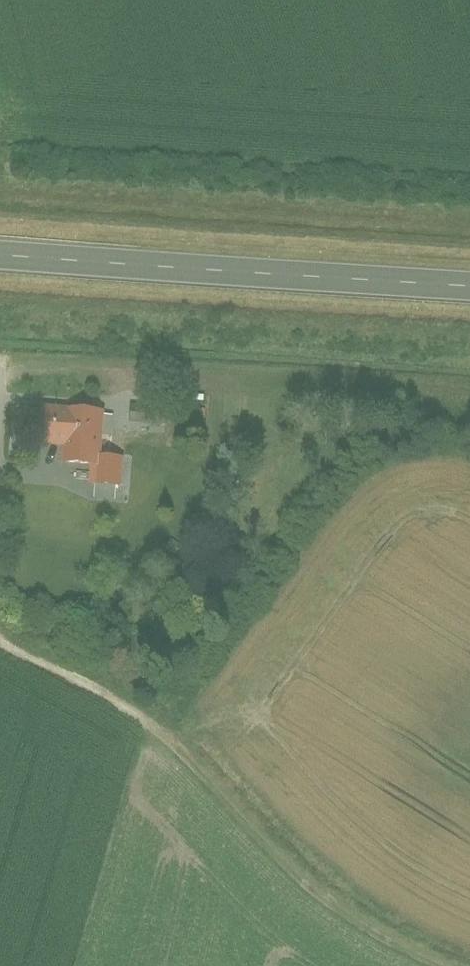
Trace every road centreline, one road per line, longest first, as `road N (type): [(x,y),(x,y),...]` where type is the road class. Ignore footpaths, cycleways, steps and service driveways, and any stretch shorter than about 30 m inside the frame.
road 1 (track): [(455,965),(370,928),(303,877),(138,715),(44,667)]
road 2 (primary): [(0,257),(469,286)]

